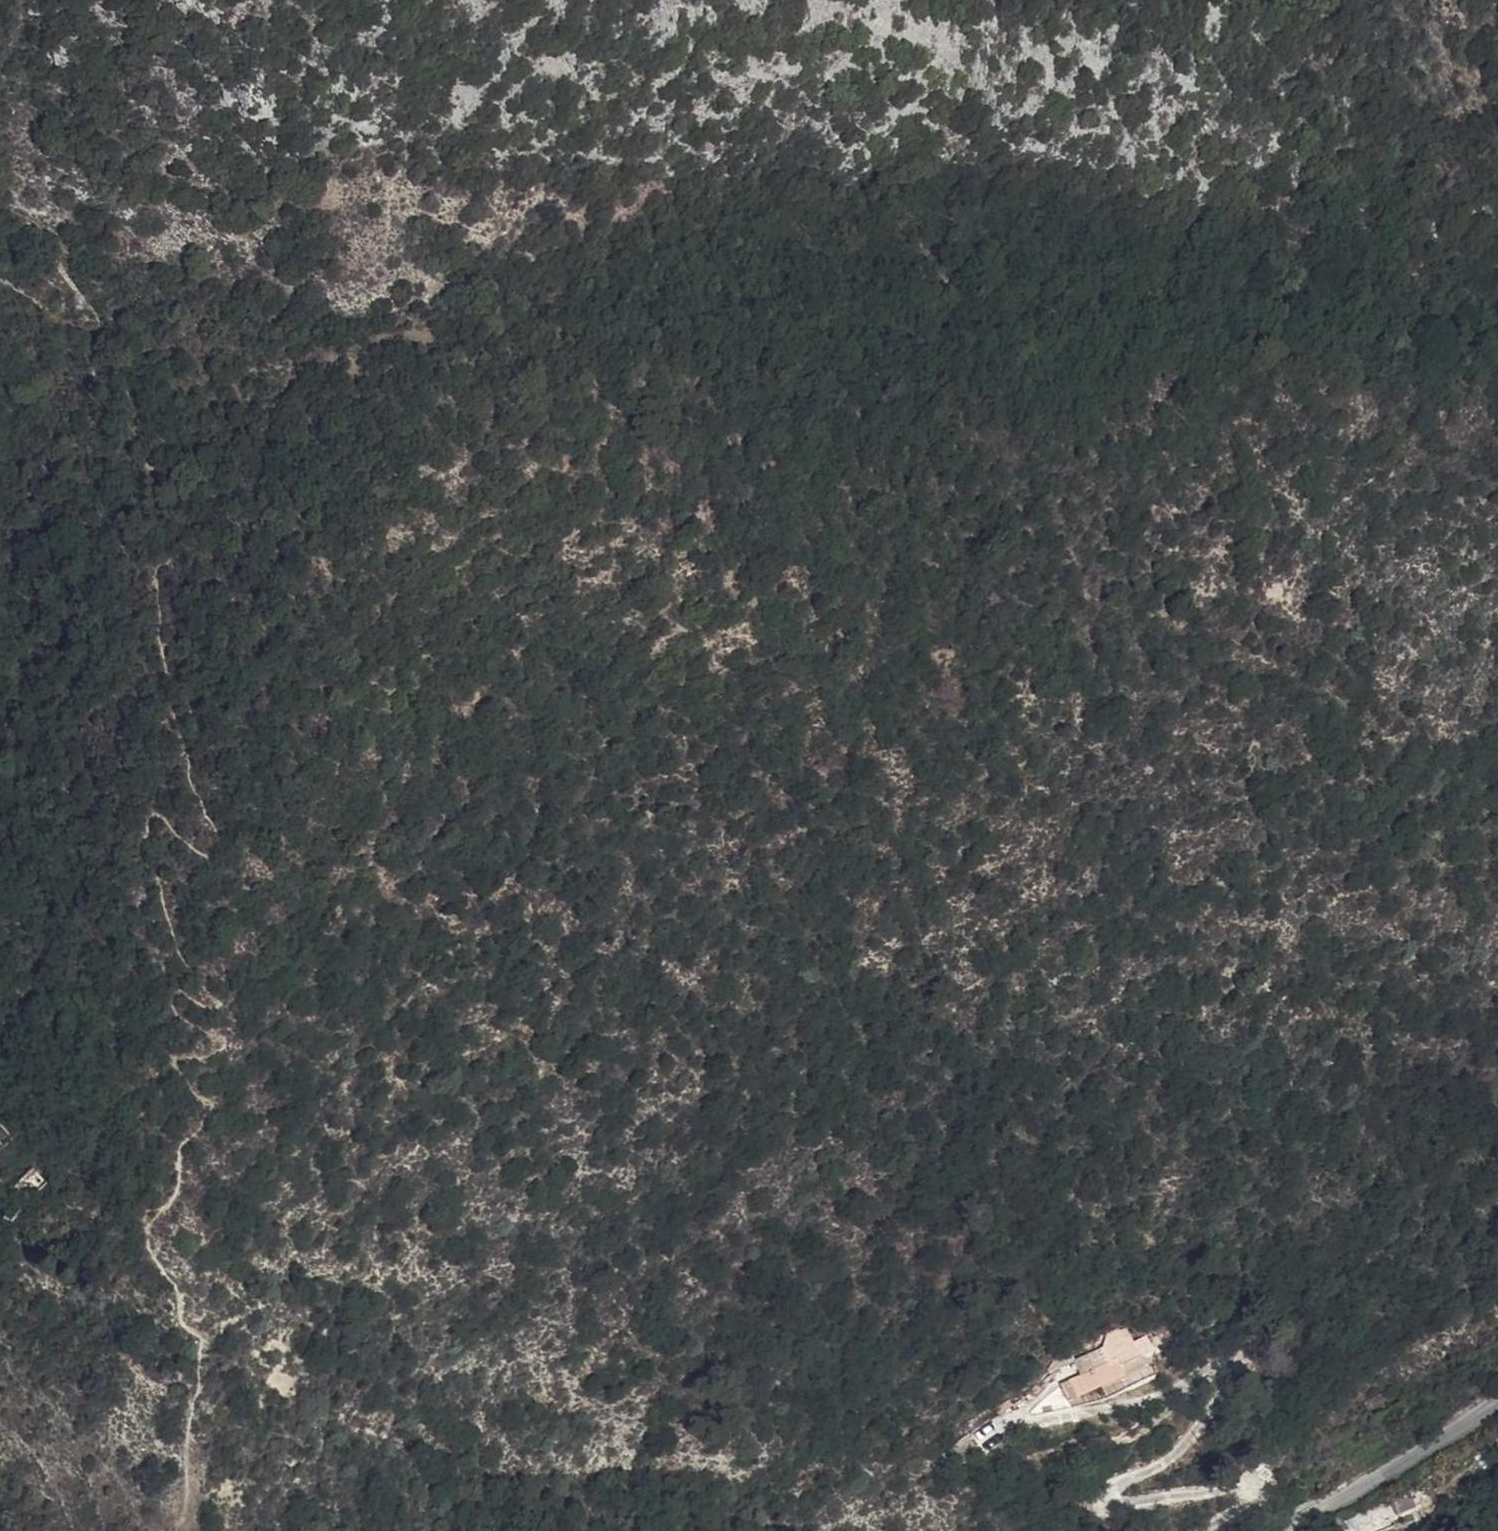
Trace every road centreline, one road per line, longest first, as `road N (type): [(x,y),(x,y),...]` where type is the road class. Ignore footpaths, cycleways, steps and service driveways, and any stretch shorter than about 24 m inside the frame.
road 1 (unclassified): [(1497,1402),(1280,1530)]

